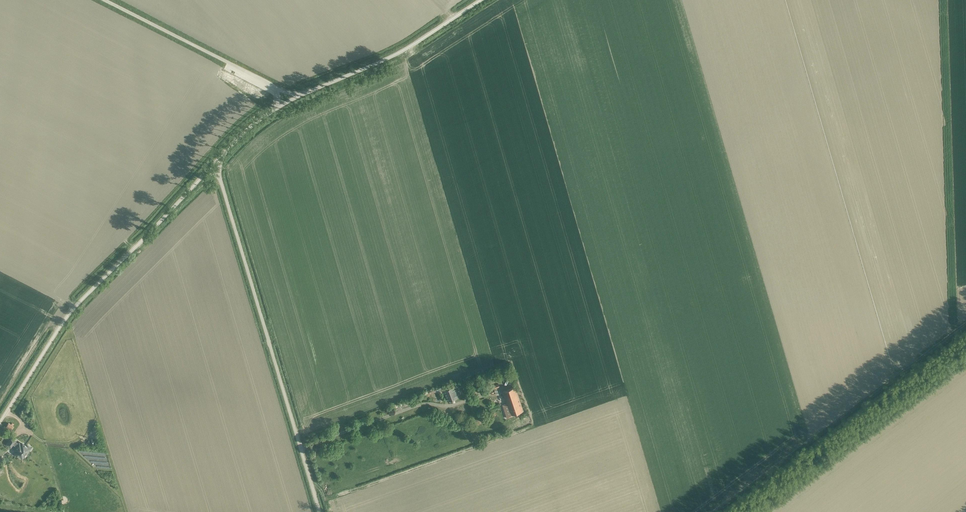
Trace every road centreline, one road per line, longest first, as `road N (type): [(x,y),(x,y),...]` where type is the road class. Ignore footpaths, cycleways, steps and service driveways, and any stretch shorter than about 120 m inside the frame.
road 1 (unclassified): [(320,511),(219,176)]
road 2 (unclassified): [(0,421),(79,301),(205,174)]
road 3 (unclassified): [(303,94),(389,58),(480,0)]
road 4 (residential): [(274,88),(105,0)]

